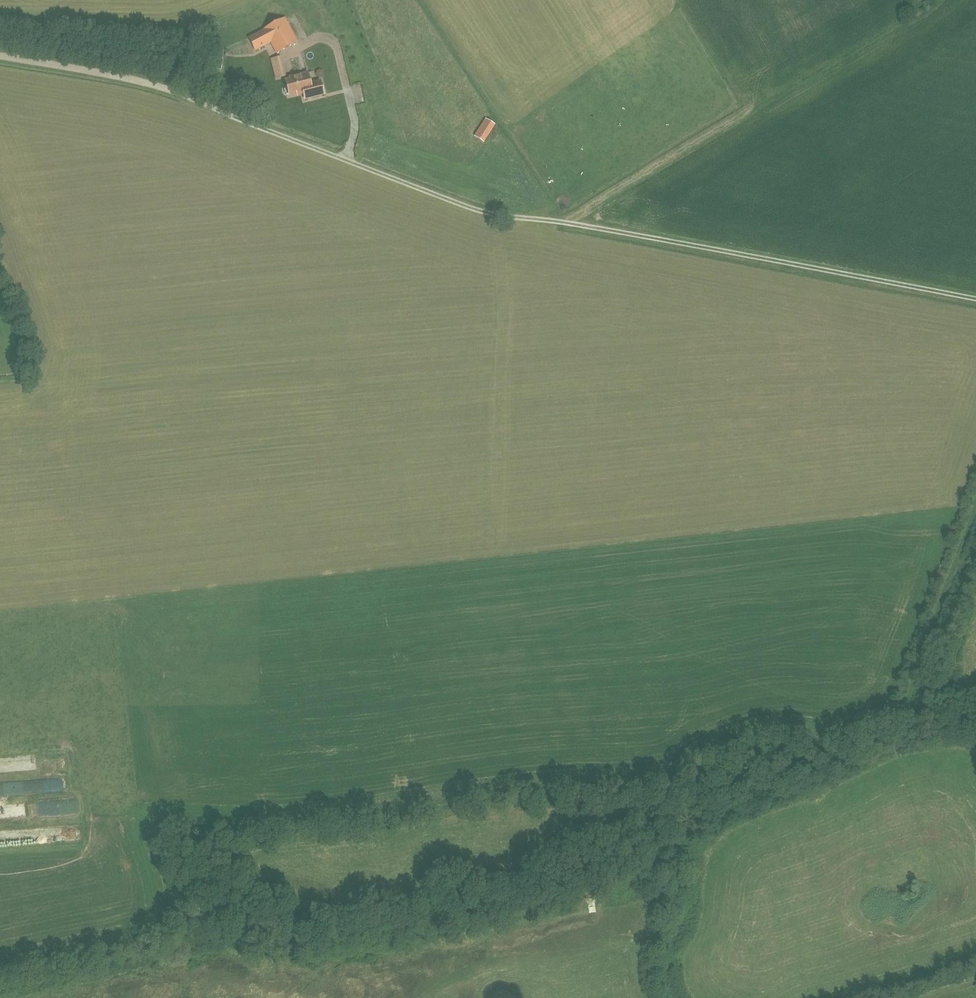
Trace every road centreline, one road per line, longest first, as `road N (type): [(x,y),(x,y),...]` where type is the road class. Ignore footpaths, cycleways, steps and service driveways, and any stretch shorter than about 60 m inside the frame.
road 1 (unclassified): [(975,300),(485,214),(209,105),(134,82),(0,58)]

